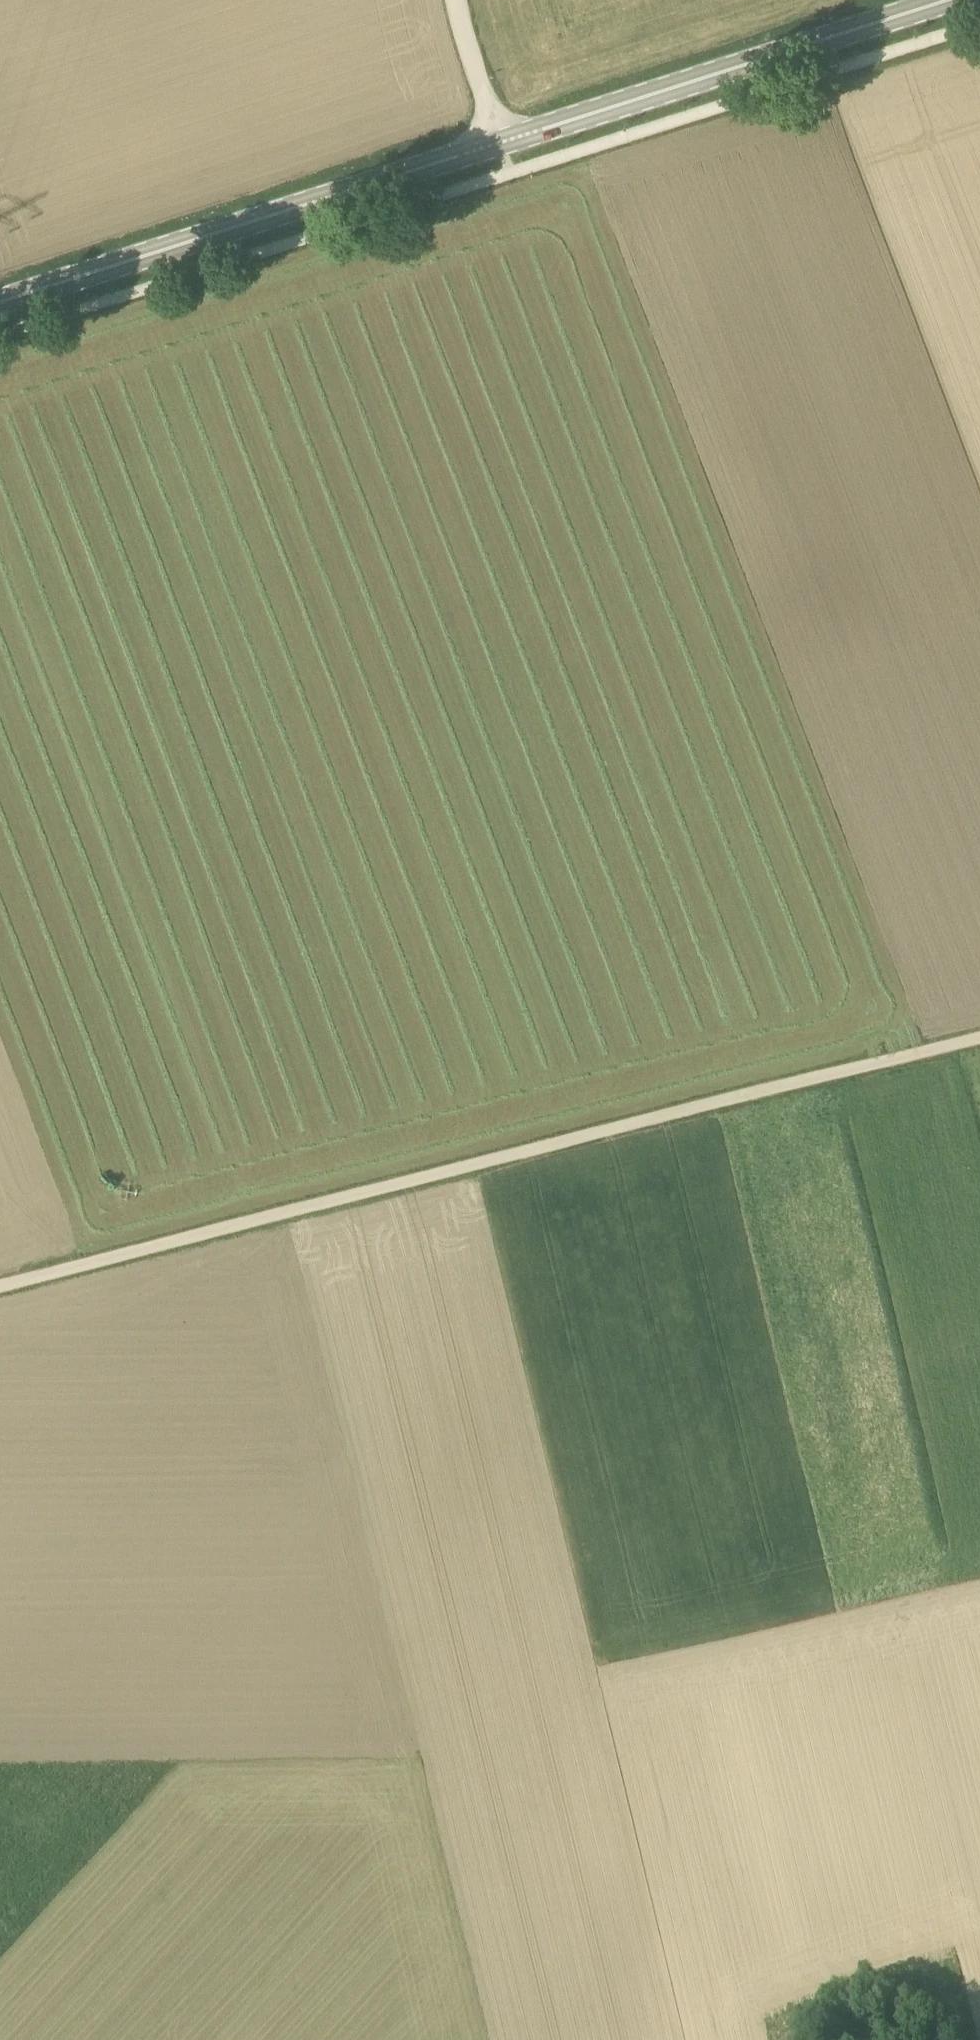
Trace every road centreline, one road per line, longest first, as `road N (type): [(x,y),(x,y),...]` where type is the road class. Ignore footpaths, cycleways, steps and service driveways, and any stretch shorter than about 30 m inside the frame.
road 1 (track): [(0,1288),(979,1040)]
road 2 (tertiary): [(0,302),(949,0)]
road 3 (track): [(456,0),(502,142)]

